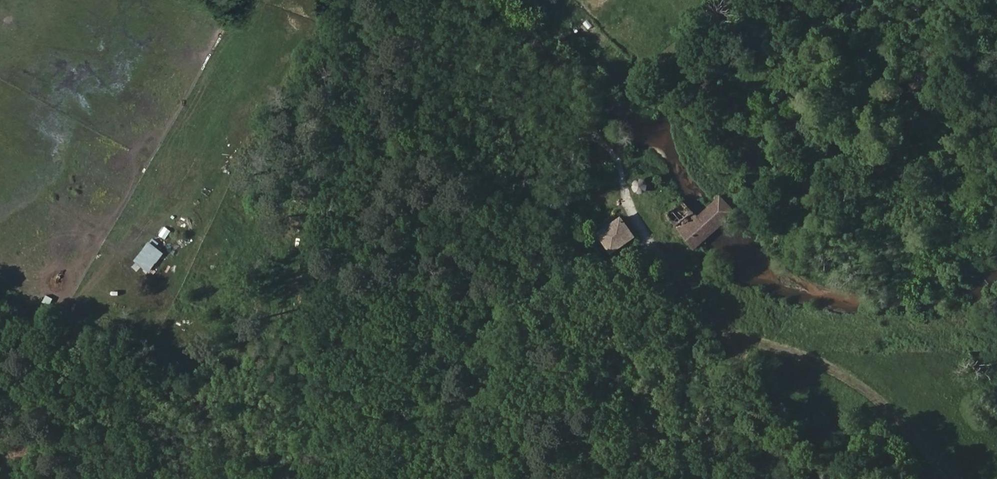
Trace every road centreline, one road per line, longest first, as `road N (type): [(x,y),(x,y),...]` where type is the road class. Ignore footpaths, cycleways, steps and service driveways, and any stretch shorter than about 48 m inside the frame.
road 1 (track): [(458,478),(472,451),(482,337),(551,143),(604,117),(722,0)]
road 2 (track): [(953,478),(886,406),(828,364),(728,328),(682,294),(625,205),(617,160),(589,124)]
road 3 (track): [(0,309),(105,335),(296,478)]

